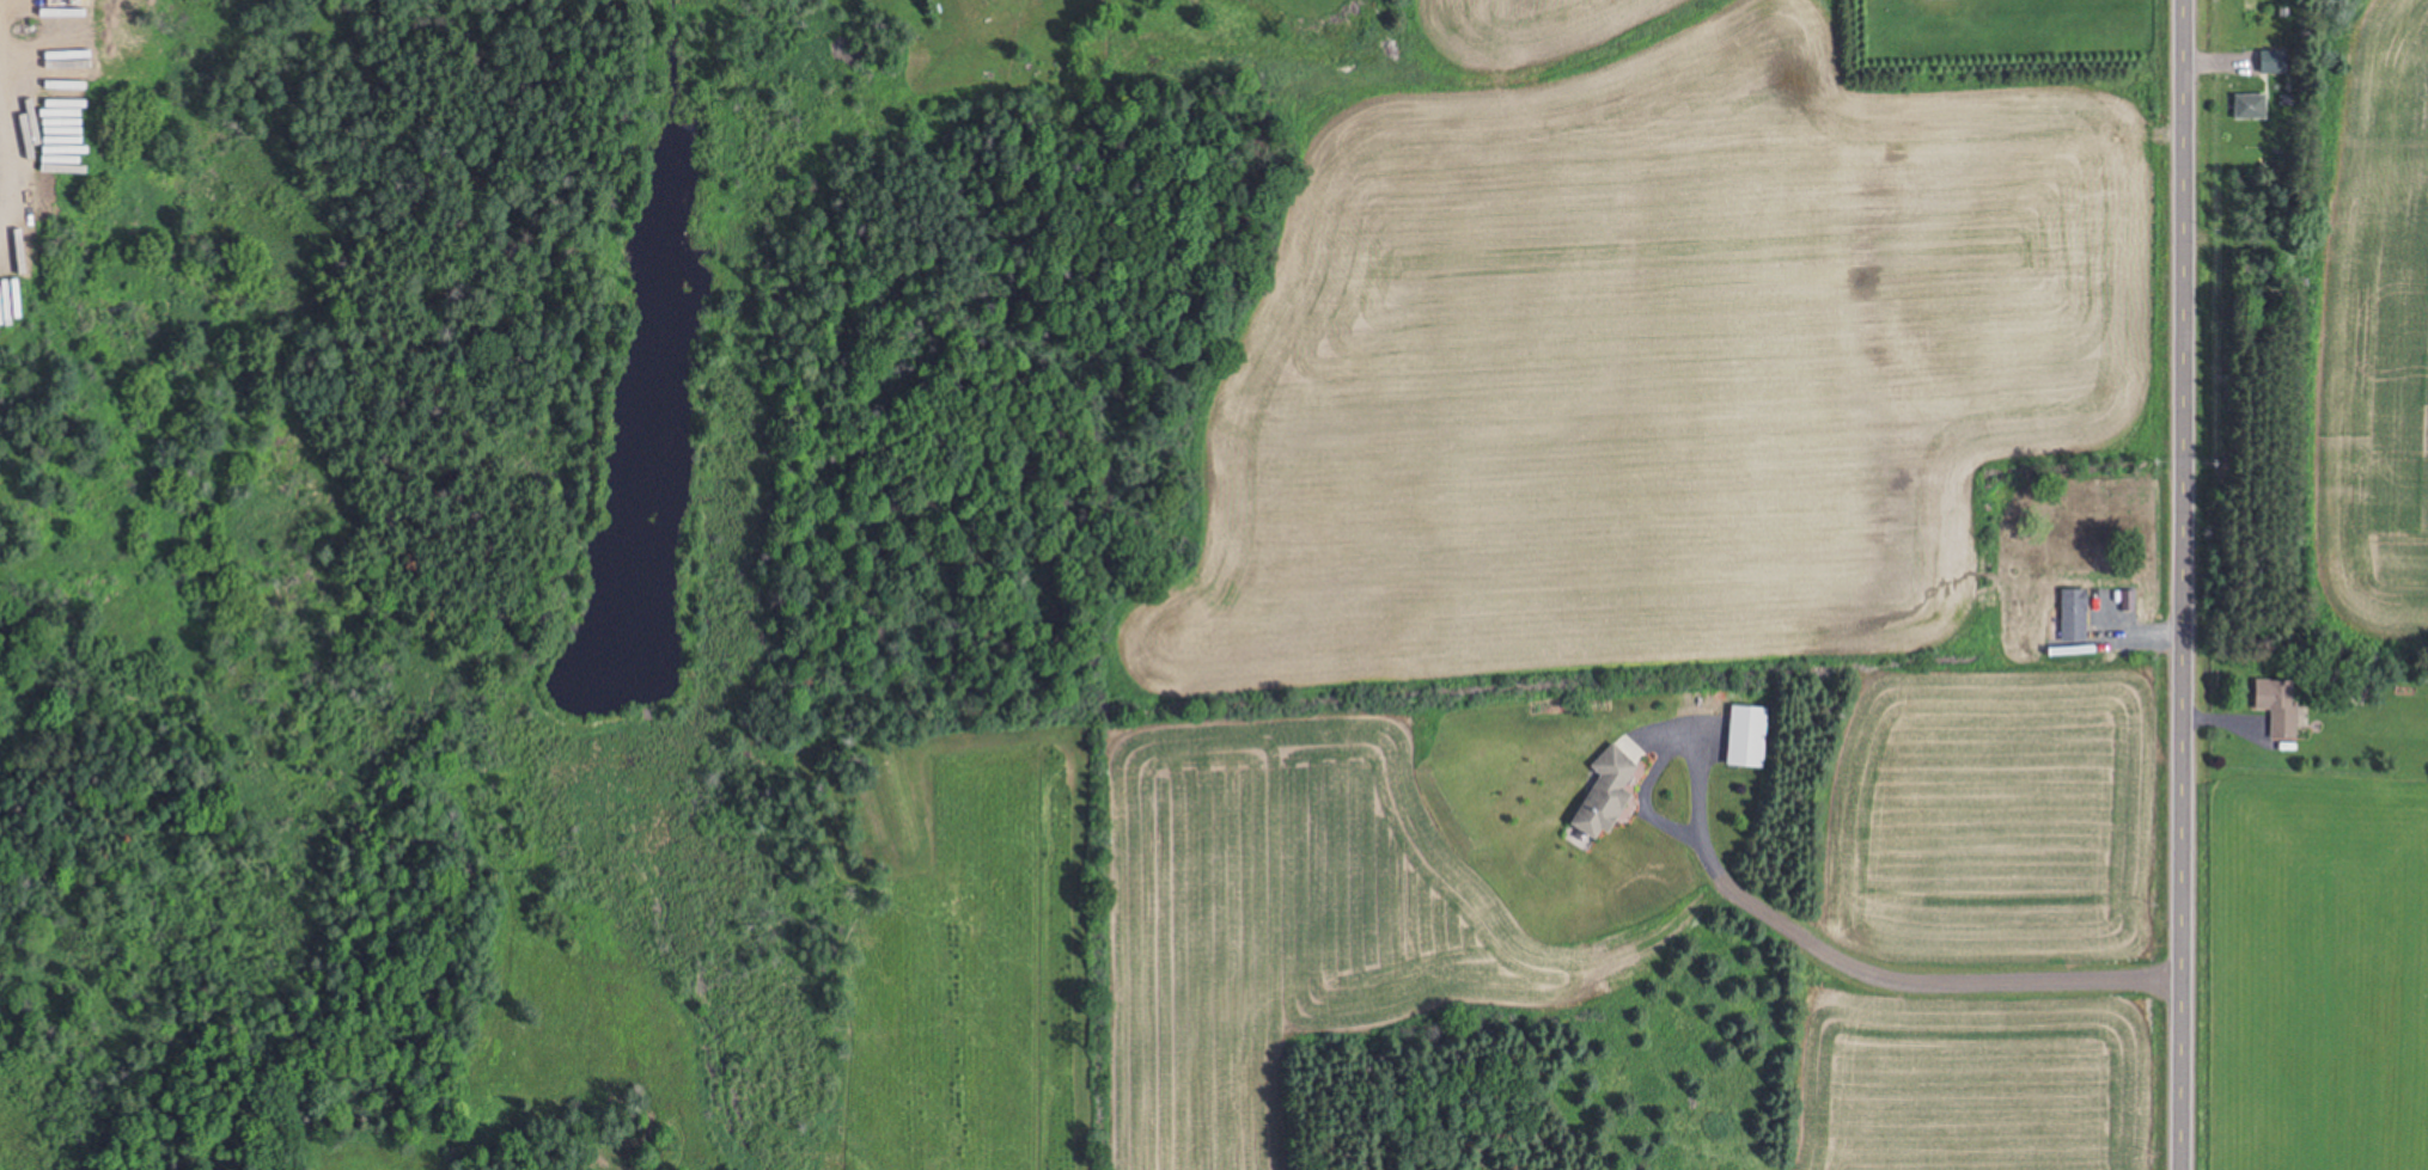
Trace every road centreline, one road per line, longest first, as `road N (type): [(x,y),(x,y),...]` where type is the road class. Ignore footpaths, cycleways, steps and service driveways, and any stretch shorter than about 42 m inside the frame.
road 1 (secondary): [(2182,1169),(2182,0)]

